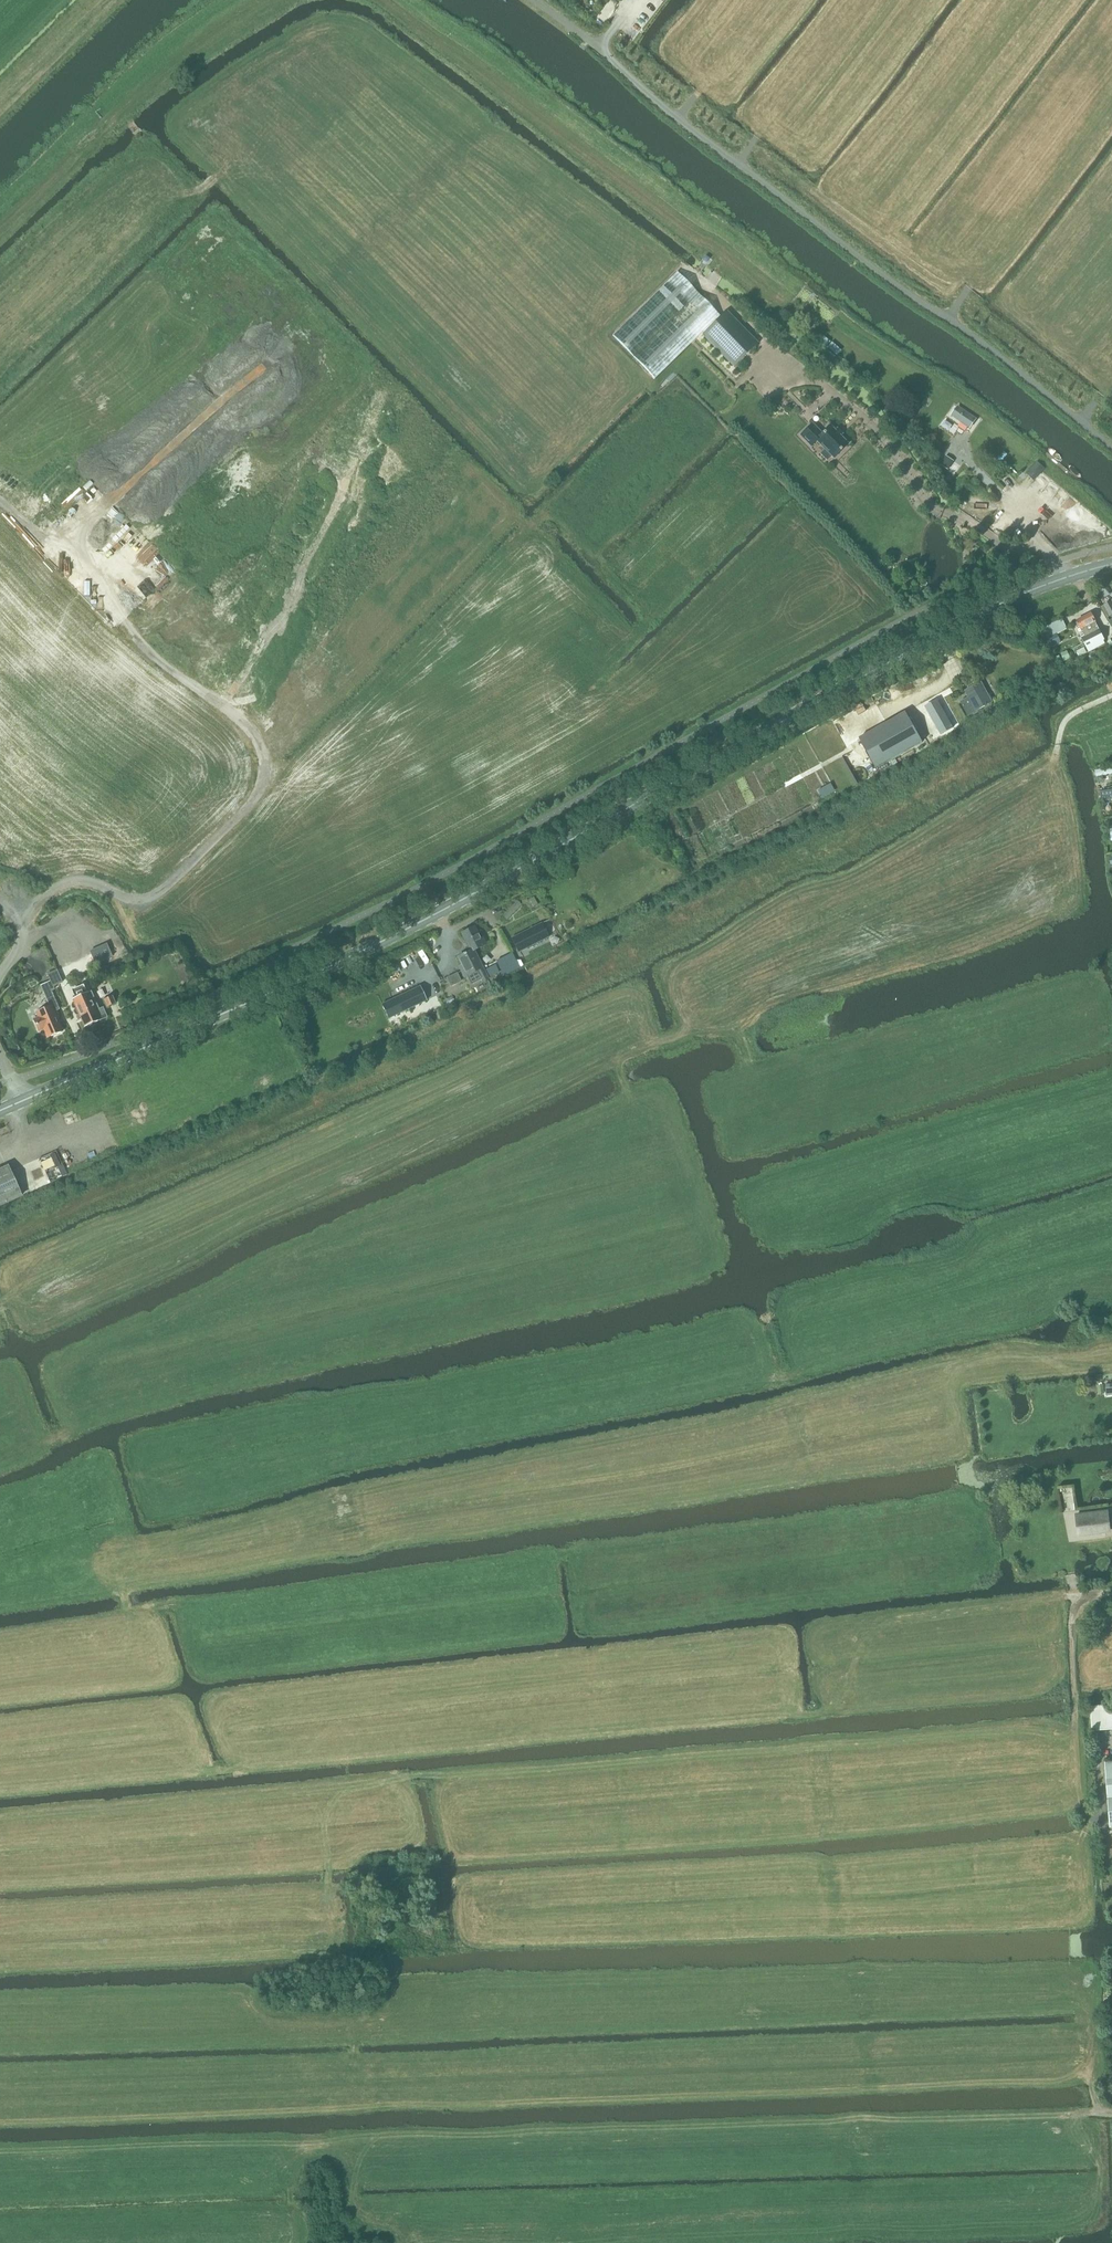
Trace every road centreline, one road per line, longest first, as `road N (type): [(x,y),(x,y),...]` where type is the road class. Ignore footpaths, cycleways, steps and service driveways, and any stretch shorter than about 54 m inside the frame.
road 1 (track): [(0,1455),(75,1431),(78,1359),(628,1100),(617,1070),(627,1056),(686,1033),(673,996),(683,966),(800,890),(850,877),(1055,755),(1067,718),(1111,696)]
road 2 (secondary): [(19,1102),(438,912),(916,648)]
road 3 (track): [(0,979),(37,901),(77,882),(136,903),(153,898),(256,796),(266,760),(238,717),(147,648),(92,571),(0,499)]
road 4 (unclassified): [(1111,448),(715,147),(600,48)]
road 5 (secondary): [(1111,564),(1006,602),(916,648)]

